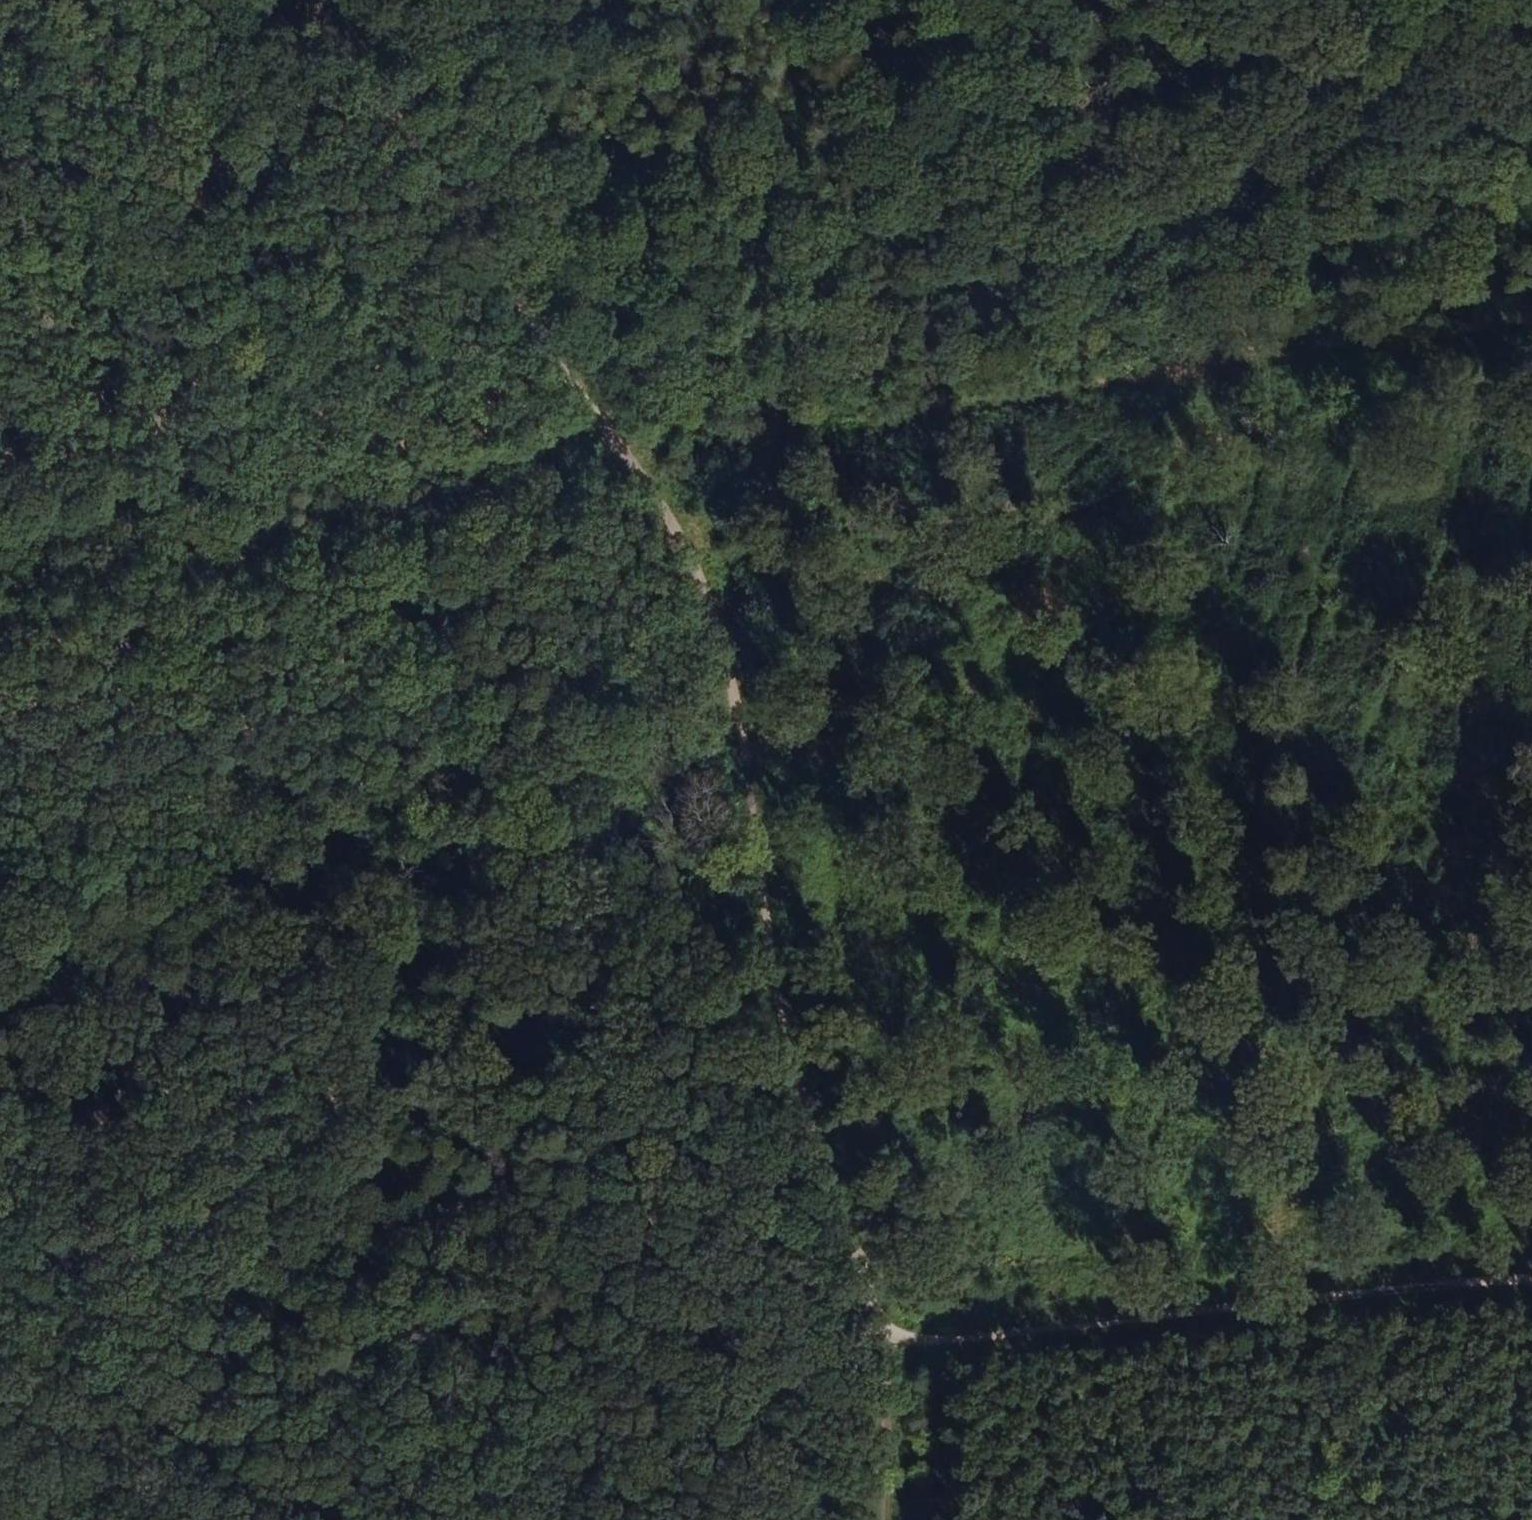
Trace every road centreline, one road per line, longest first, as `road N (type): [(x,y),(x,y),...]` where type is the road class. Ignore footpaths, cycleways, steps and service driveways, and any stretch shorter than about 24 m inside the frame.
road 1 (track): [(310,0),(713,572),(824,1092),(914,1341),(909,1519)]
road 2 (track): [(914,1341),(1531,1268)]

